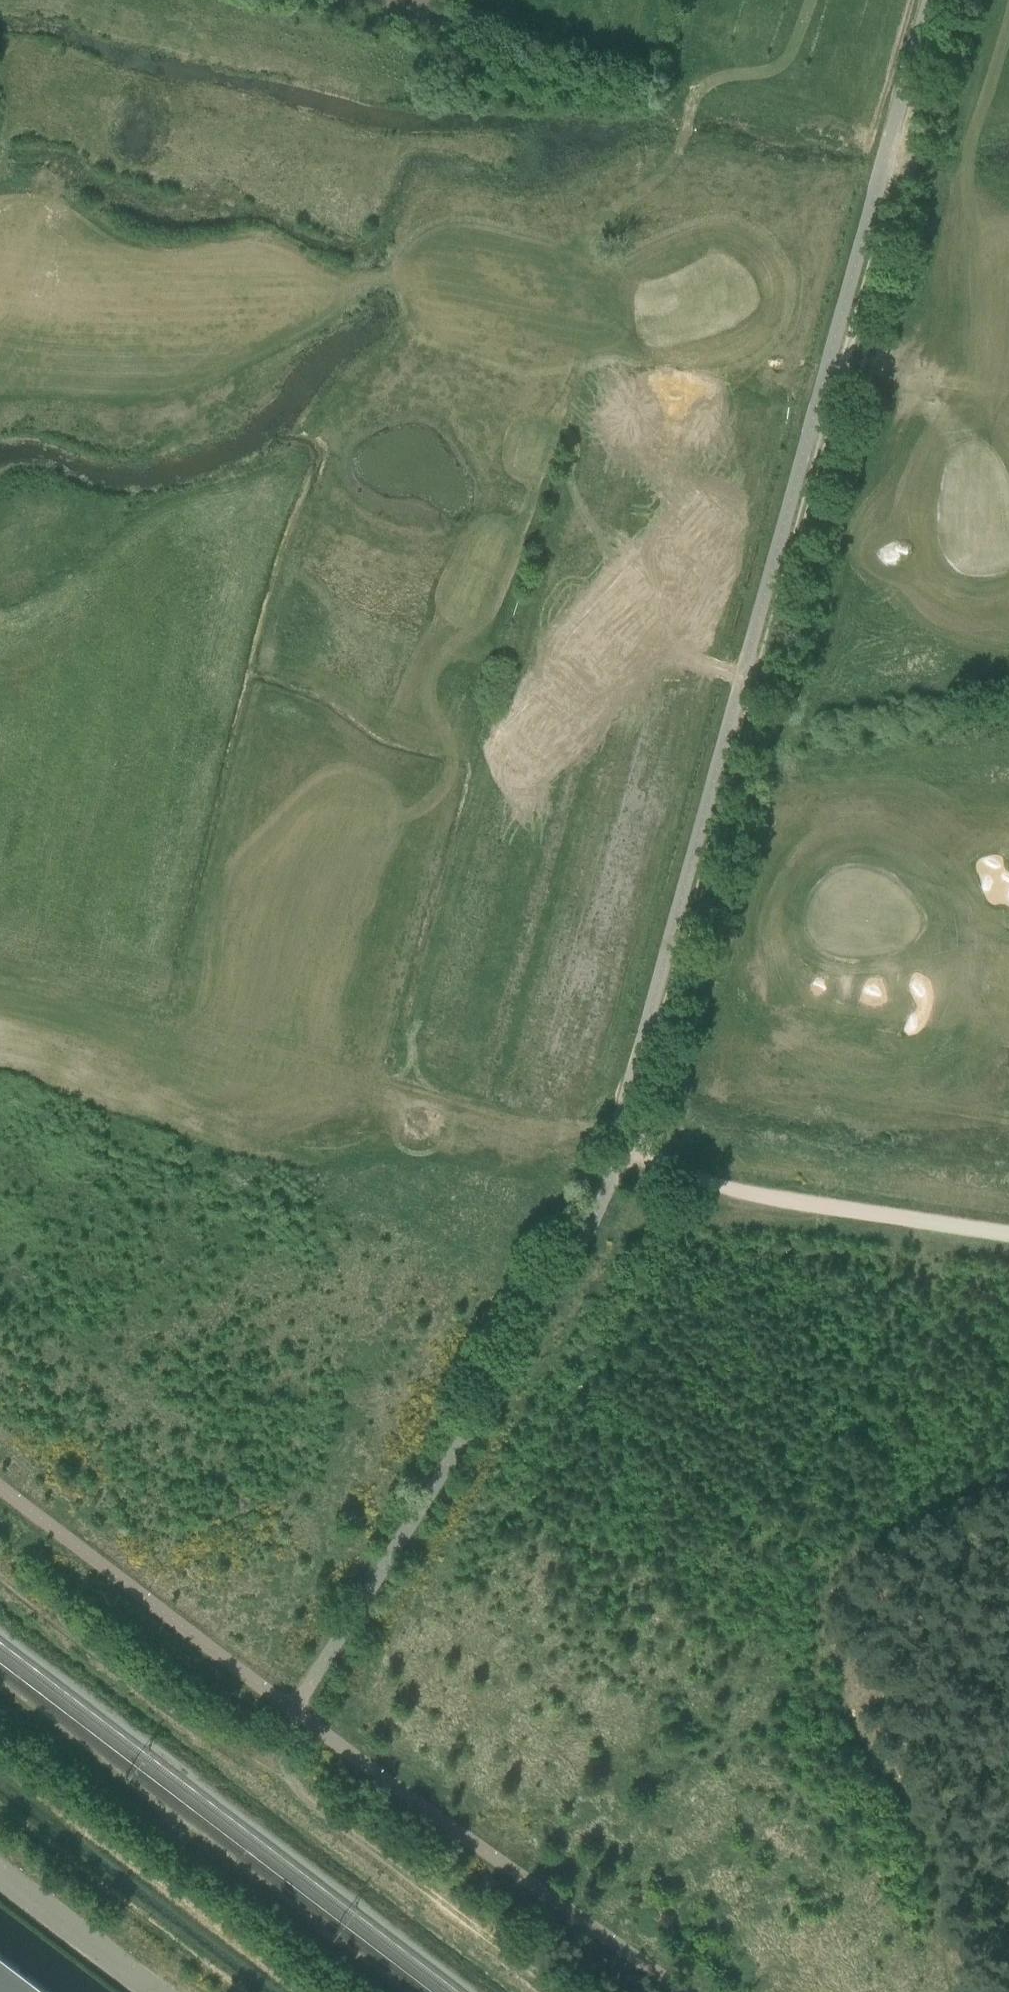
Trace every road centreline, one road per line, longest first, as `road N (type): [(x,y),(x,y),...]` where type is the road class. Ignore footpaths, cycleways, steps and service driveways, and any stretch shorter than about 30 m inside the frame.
road 1 (track): [(945,0),(635,1125),(619,1156)]
road 2 (track): [(553,1991),(299,1793),(279,1750),(294,1714)]
road 3 (track): [(619,1156),(777,1200),(1008,1234)]
road 4 (unclassified): [(153,1991),(0,1879)]

